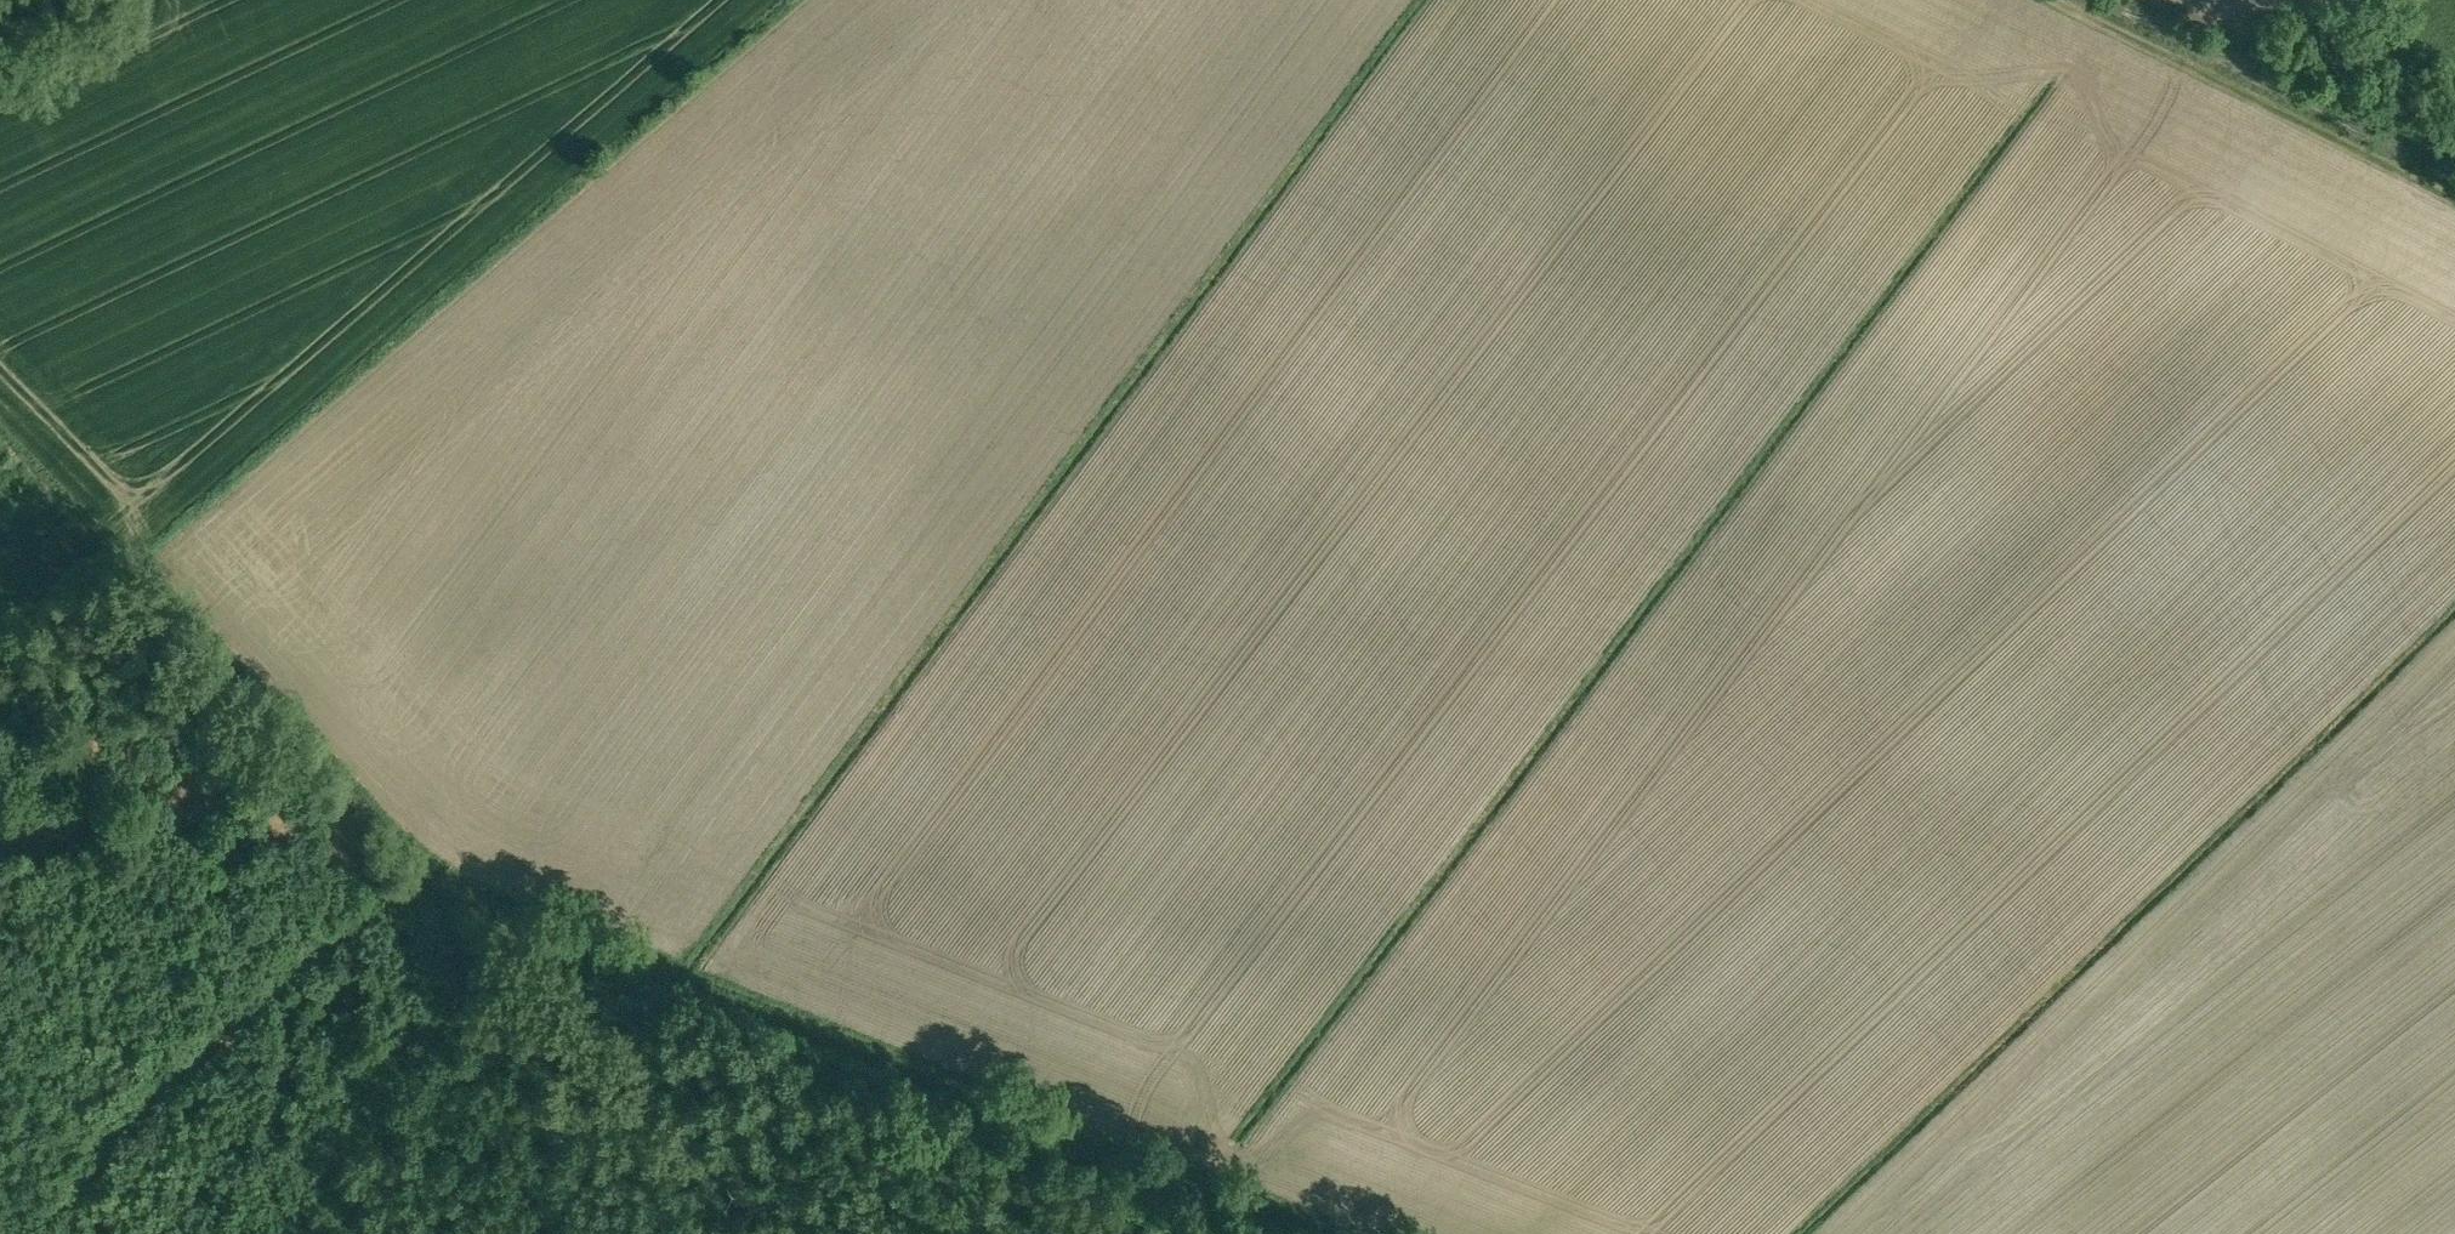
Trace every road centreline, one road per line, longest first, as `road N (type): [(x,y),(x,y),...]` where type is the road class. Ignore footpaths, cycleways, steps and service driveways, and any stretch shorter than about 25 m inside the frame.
road 1 (track): [(1458,1233),(0,696)]
road 2 (track): [(2454,197),(2074,0)]

